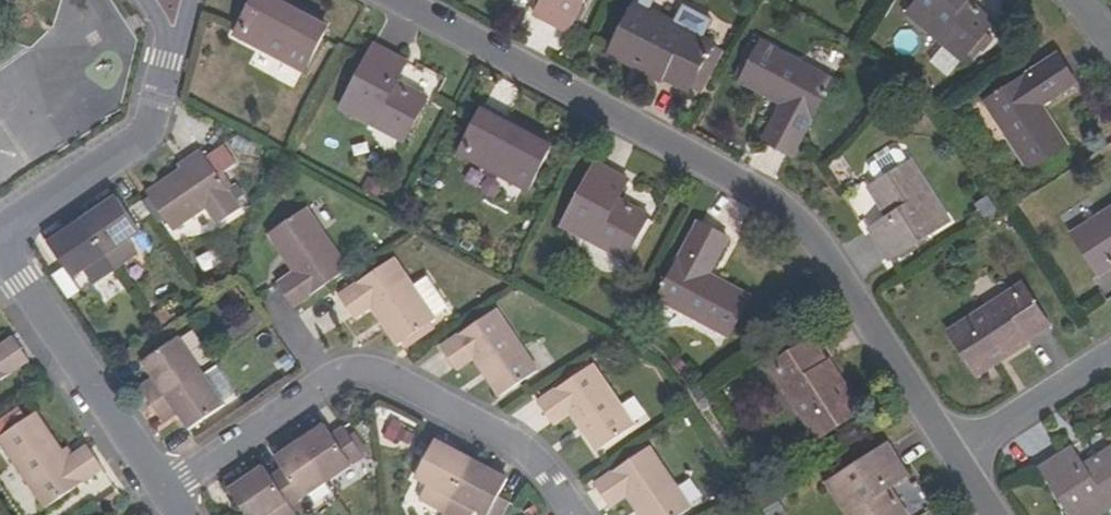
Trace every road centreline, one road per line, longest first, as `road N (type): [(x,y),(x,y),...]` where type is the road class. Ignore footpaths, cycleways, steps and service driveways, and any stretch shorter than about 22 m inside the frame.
road 1 (residential): [(953,457),(817,238),(779,203),(404,0)]
road 2 (residential): [(167,0),(164,60),(142,136),(0,230)]
road 3 (residential): [(328,384),(359,373),(390,377),(521,445),(576,514)]
road 4 (residential): [(167,492),(0,248)]
road 5 (residential): [(167,492),(328,384)]
road 6 (residential): [(1110,355),(953,457)]

